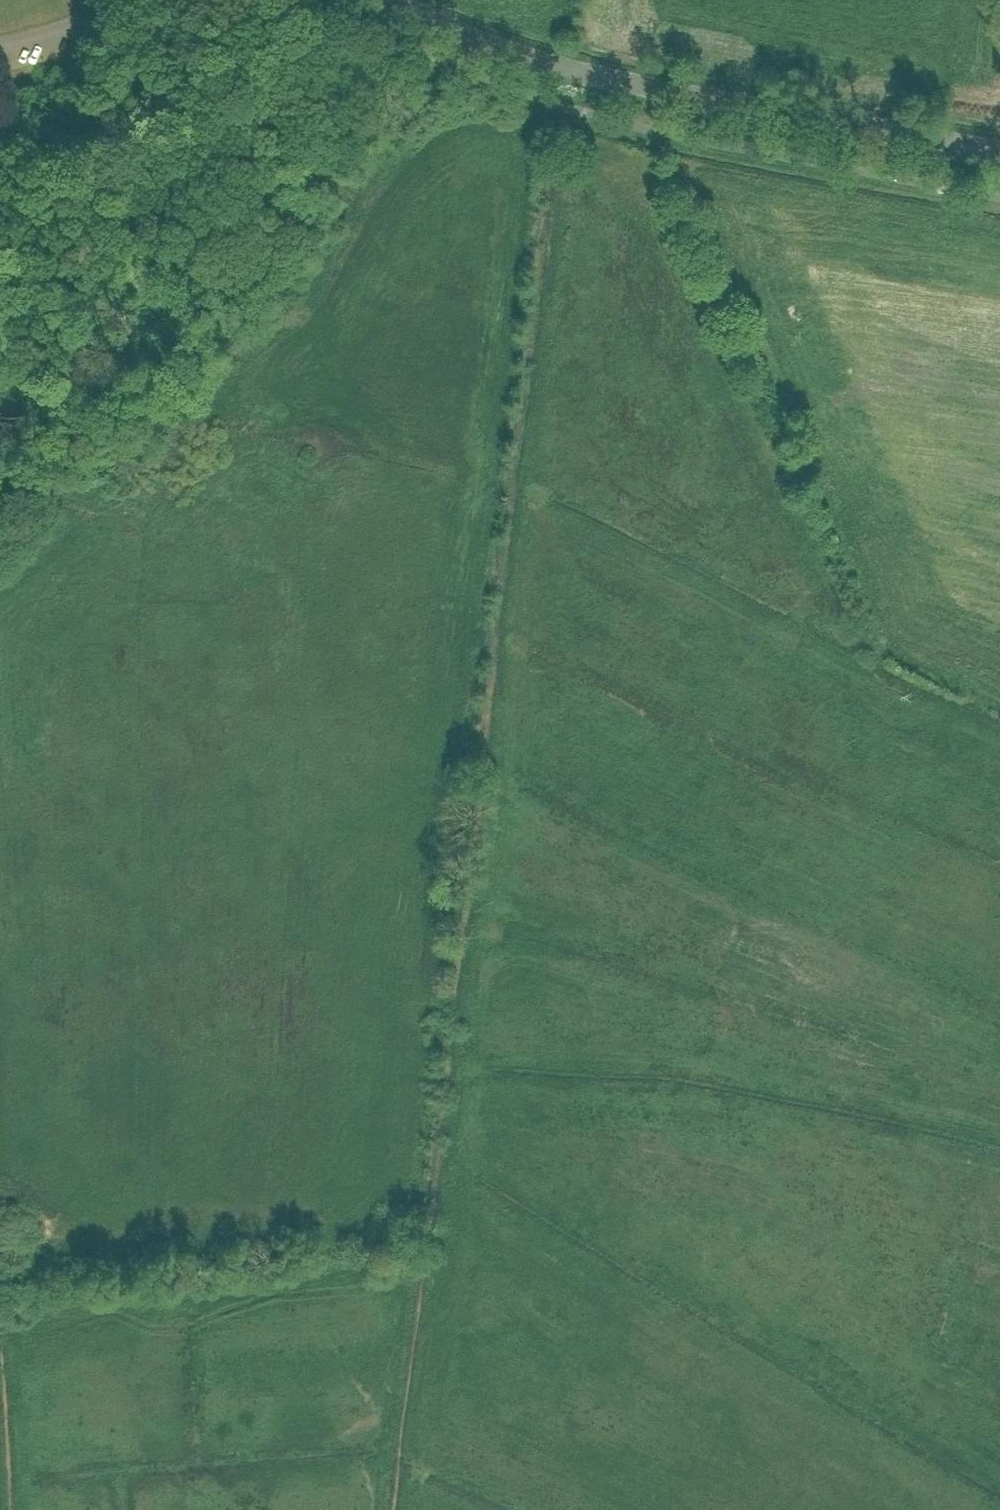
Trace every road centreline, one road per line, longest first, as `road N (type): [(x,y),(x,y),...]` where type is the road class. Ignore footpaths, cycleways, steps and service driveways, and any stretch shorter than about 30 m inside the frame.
road 1 (unclassified): [(999,150),(605,76),(514,53),(395,0)]

